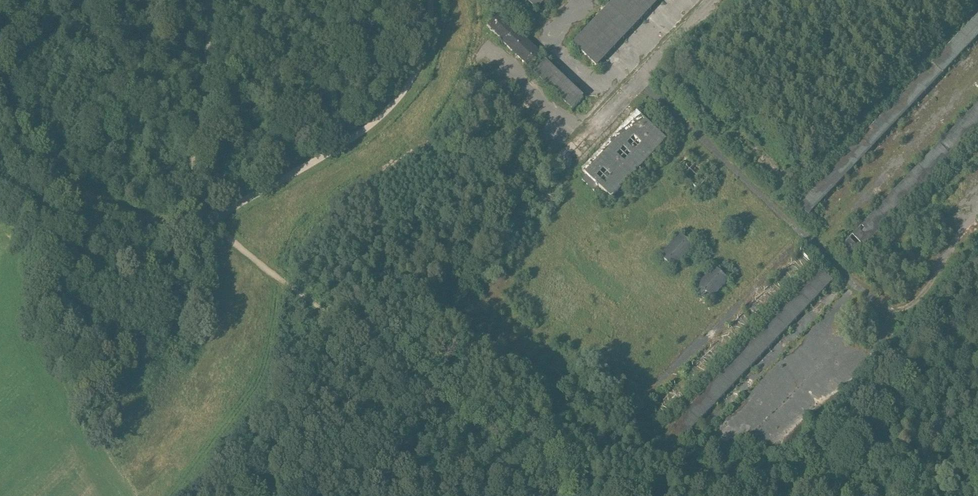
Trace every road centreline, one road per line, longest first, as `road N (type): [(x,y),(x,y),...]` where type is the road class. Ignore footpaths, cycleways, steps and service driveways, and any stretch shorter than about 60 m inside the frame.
road 1 (track): [(539,495),(209,220)]
road 2 (track): [(639,79),(902,322)]
road 3 (track): [(429,0),(429,41),(383,117),(209,220)]
road 4 (track): [(209,220),(160,221),(84,190),(27,144),(0,89)]
road 5 (track): [(977,74),(817,243)]
road 6 (track): [(717,0),(561,161)]
road 7 (track): [(207,0),(193,157),(209,220)]

